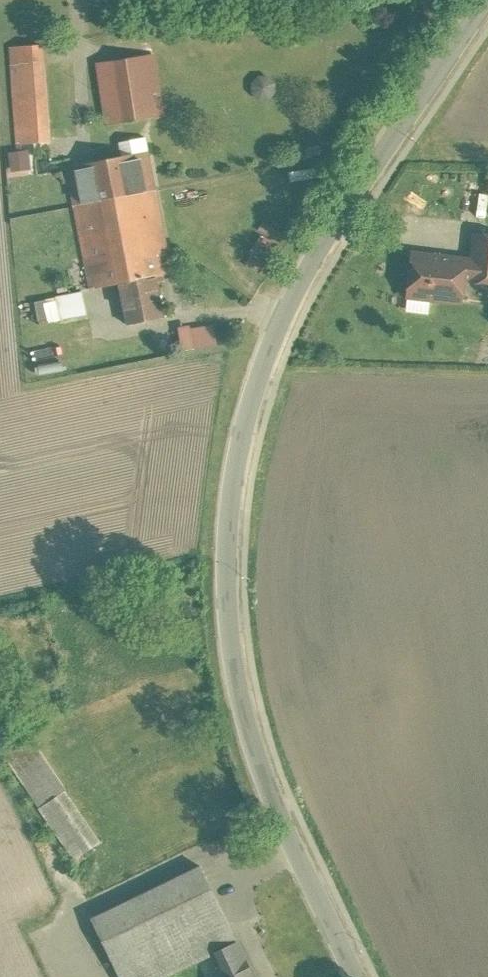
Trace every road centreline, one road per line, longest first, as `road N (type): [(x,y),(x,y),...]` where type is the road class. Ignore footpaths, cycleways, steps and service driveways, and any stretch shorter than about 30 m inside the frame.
road 1 (tertiary): [(352,976),(292,850),(243,713),(227,623),(231,479),(252,392),(297,288),(485,0)]

